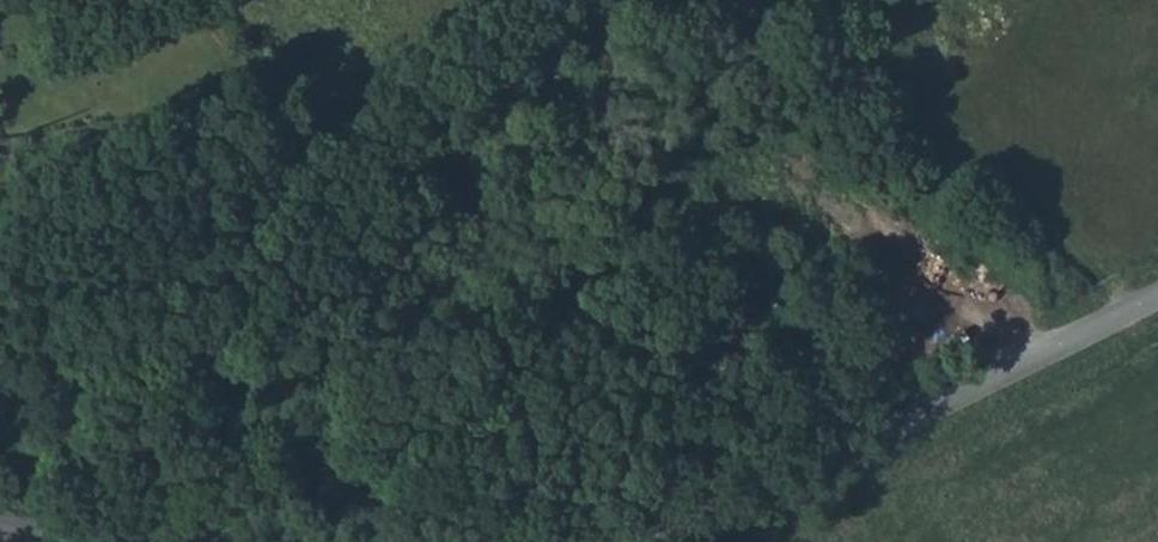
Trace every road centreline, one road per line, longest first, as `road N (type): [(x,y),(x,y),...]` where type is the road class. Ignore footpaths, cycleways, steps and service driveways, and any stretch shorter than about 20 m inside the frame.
road 1 (unclassified): [(639,541),(703,521),(1157,293)]

